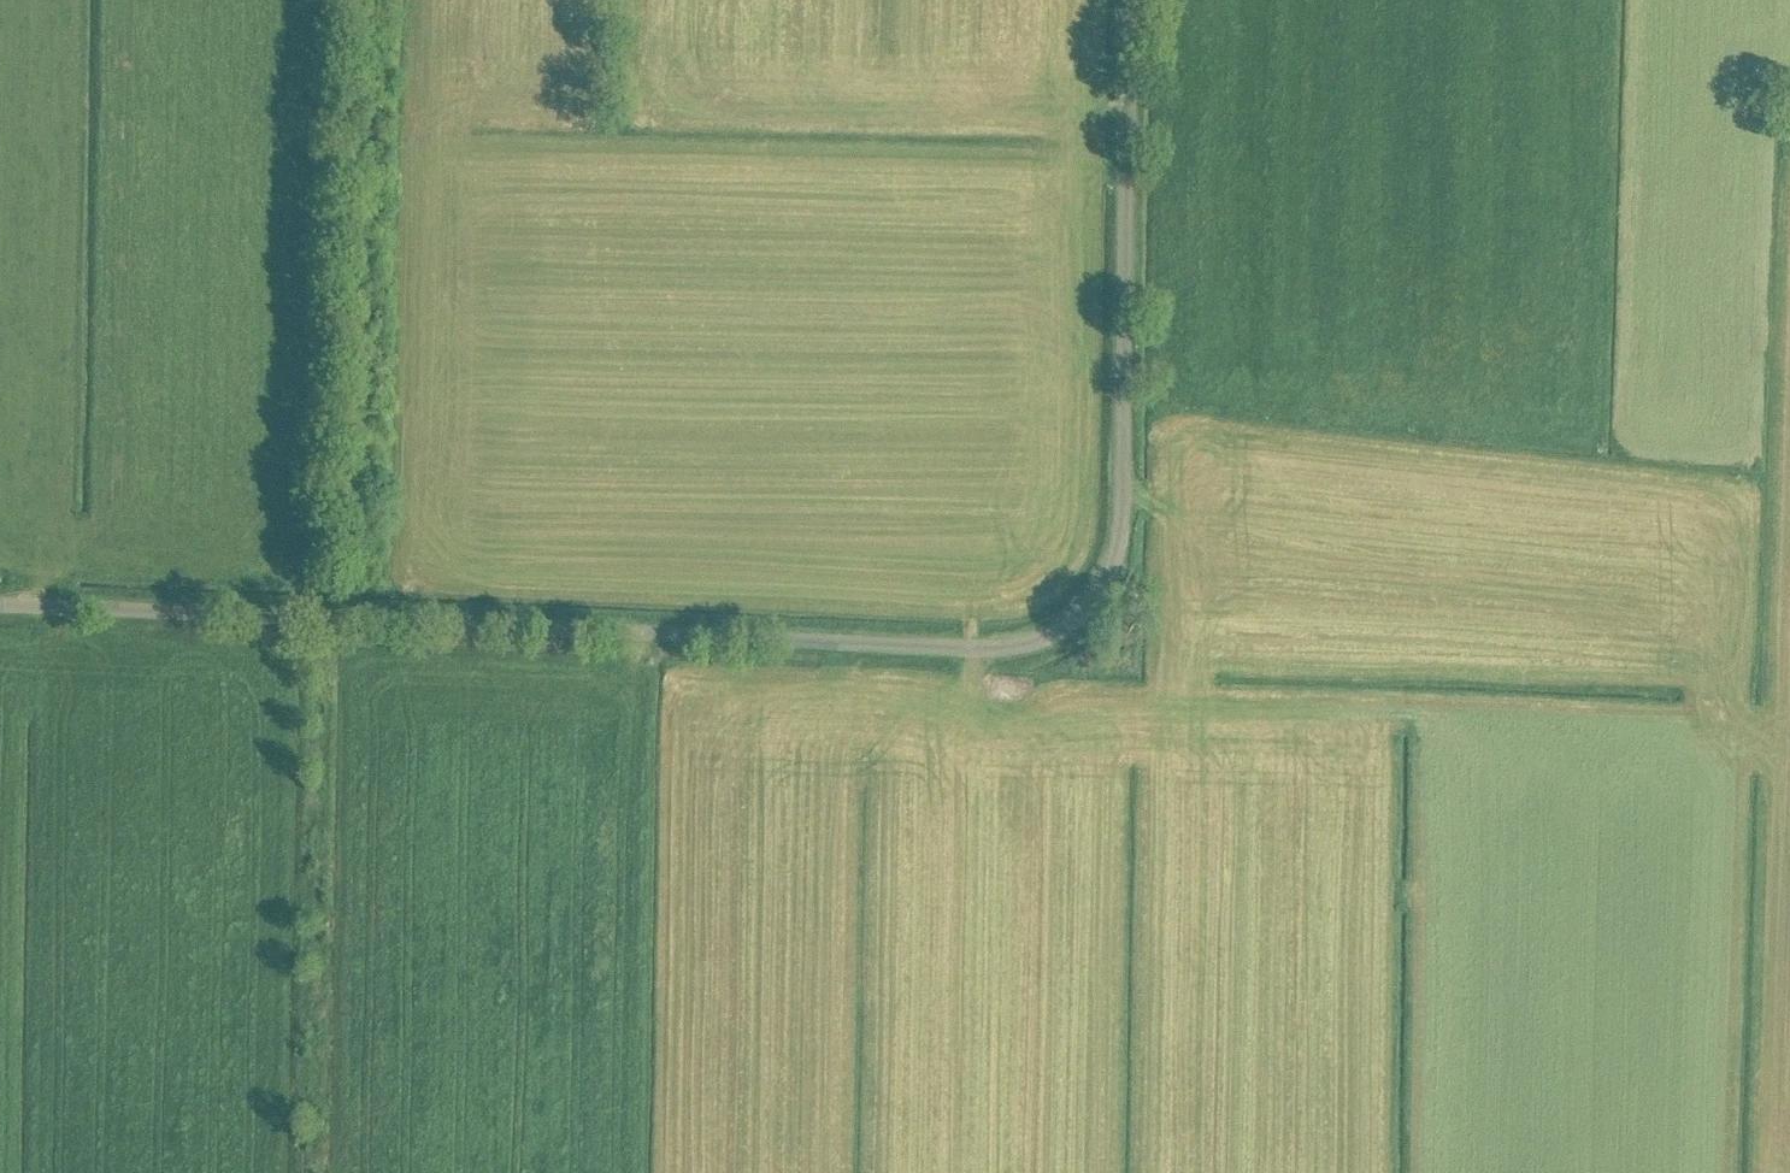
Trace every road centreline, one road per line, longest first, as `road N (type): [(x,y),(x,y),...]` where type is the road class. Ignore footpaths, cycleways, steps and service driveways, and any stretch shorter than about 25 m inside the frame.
road 1 (unclassified): [(0,614),(1003,654),(1048,642),(1083,615),(1113,567),(1121,502),(1127,0)]

